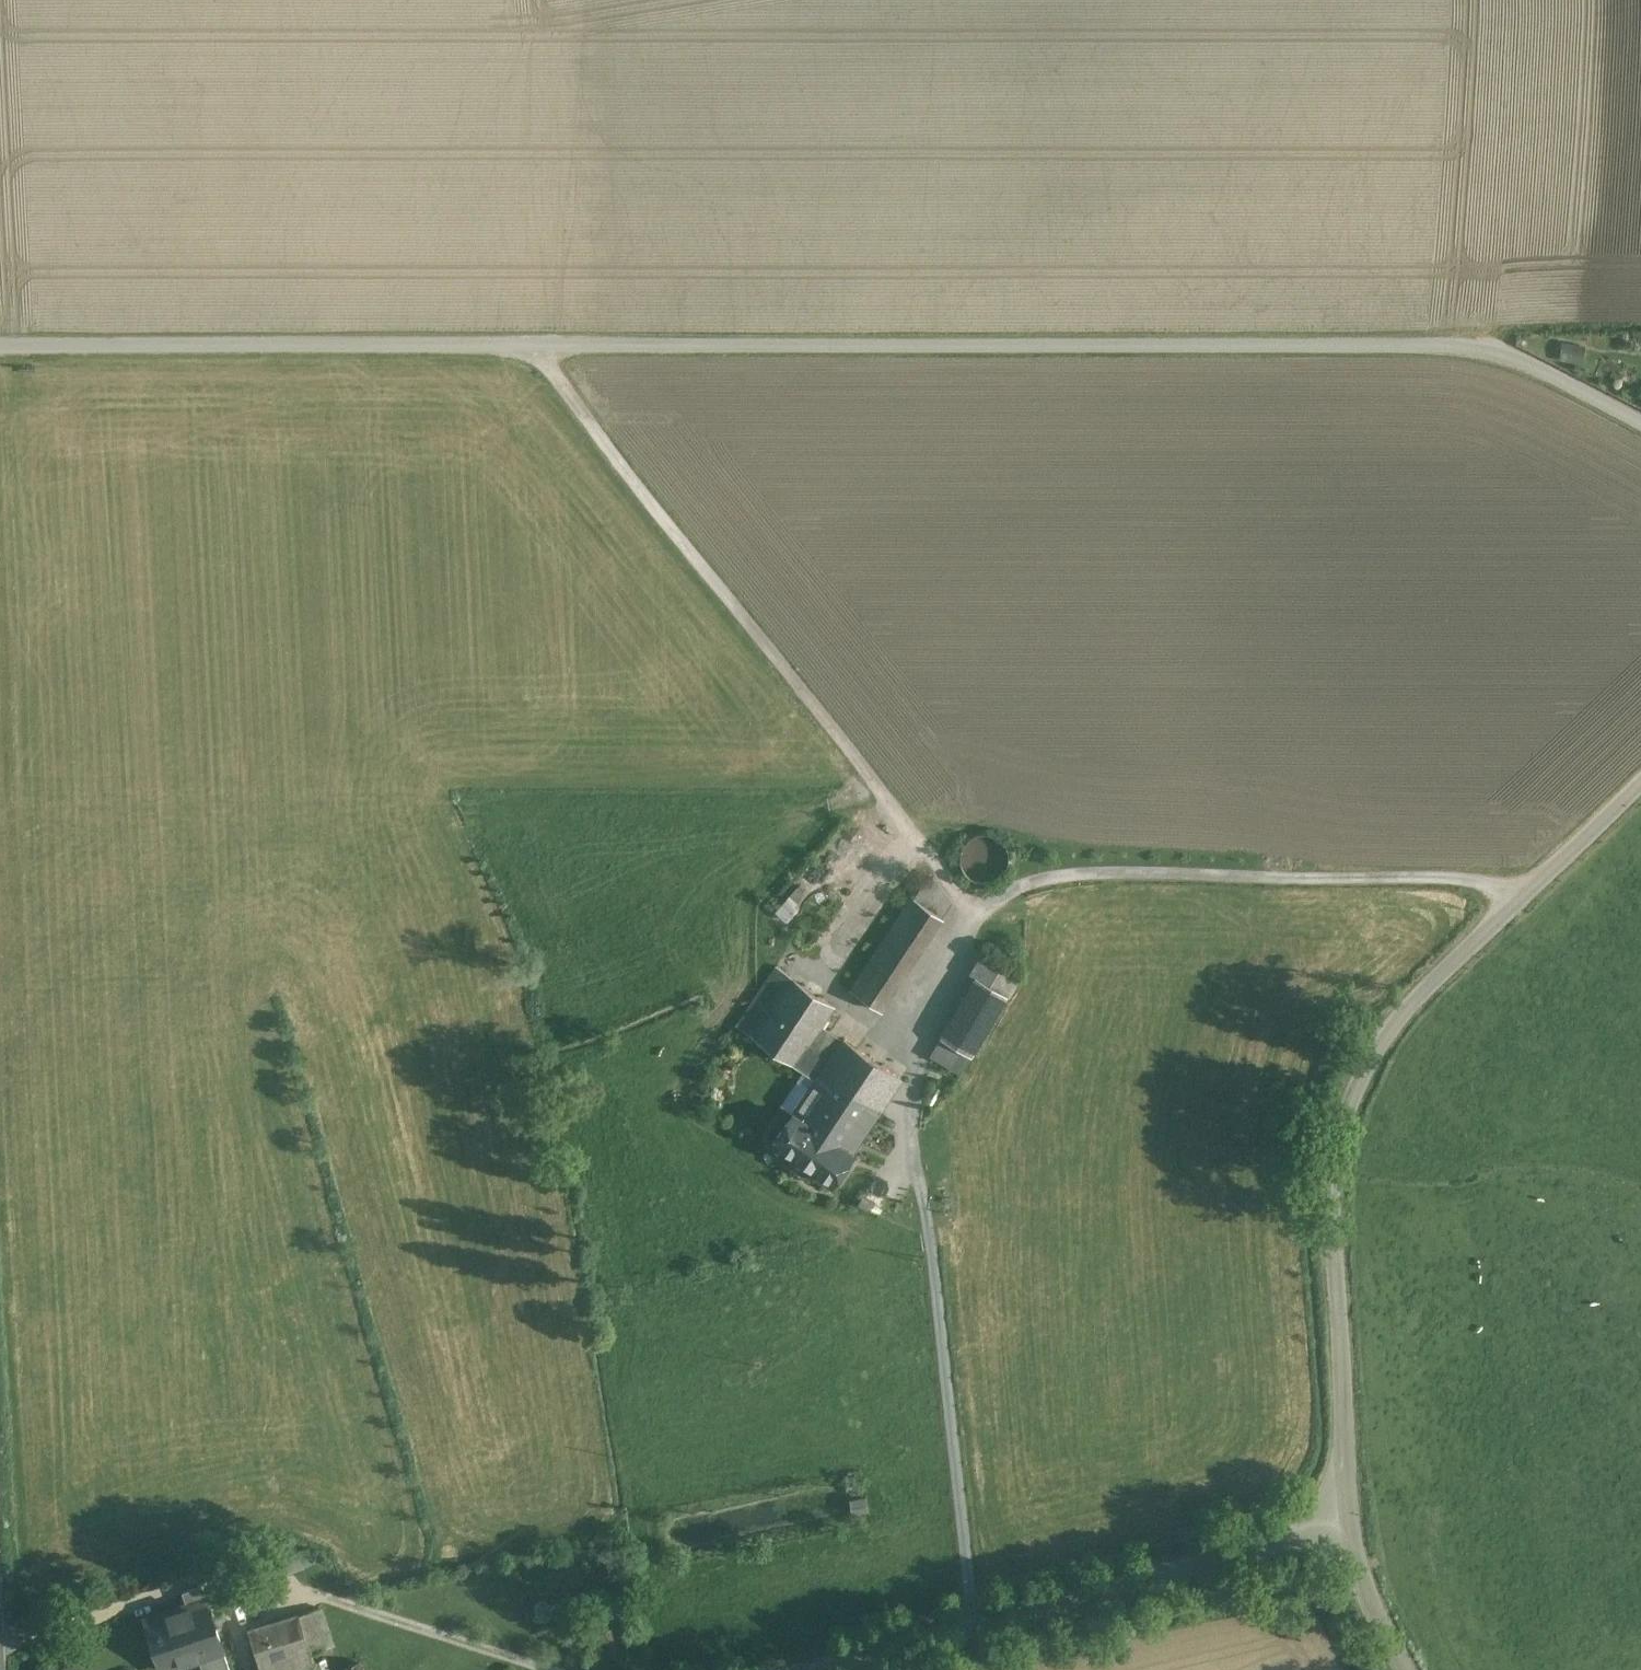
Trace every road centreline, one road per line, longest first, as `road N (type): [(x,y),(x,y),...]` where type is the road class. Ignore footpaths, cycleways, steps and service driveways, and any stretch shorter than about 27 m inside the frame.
road 1 (unclassified): [(0,344),(1447,346),(1499,350),(1640,423)]
road 2 (residential): [(1640,783),(1401,1013),(1358,1090),(1337,1215),(1348,1521)]
road 3 (residential): [(1348,1521),(823,1669)]
road 4 (residential): [(1348,1521),(1369,1597),(1409,1669)]

